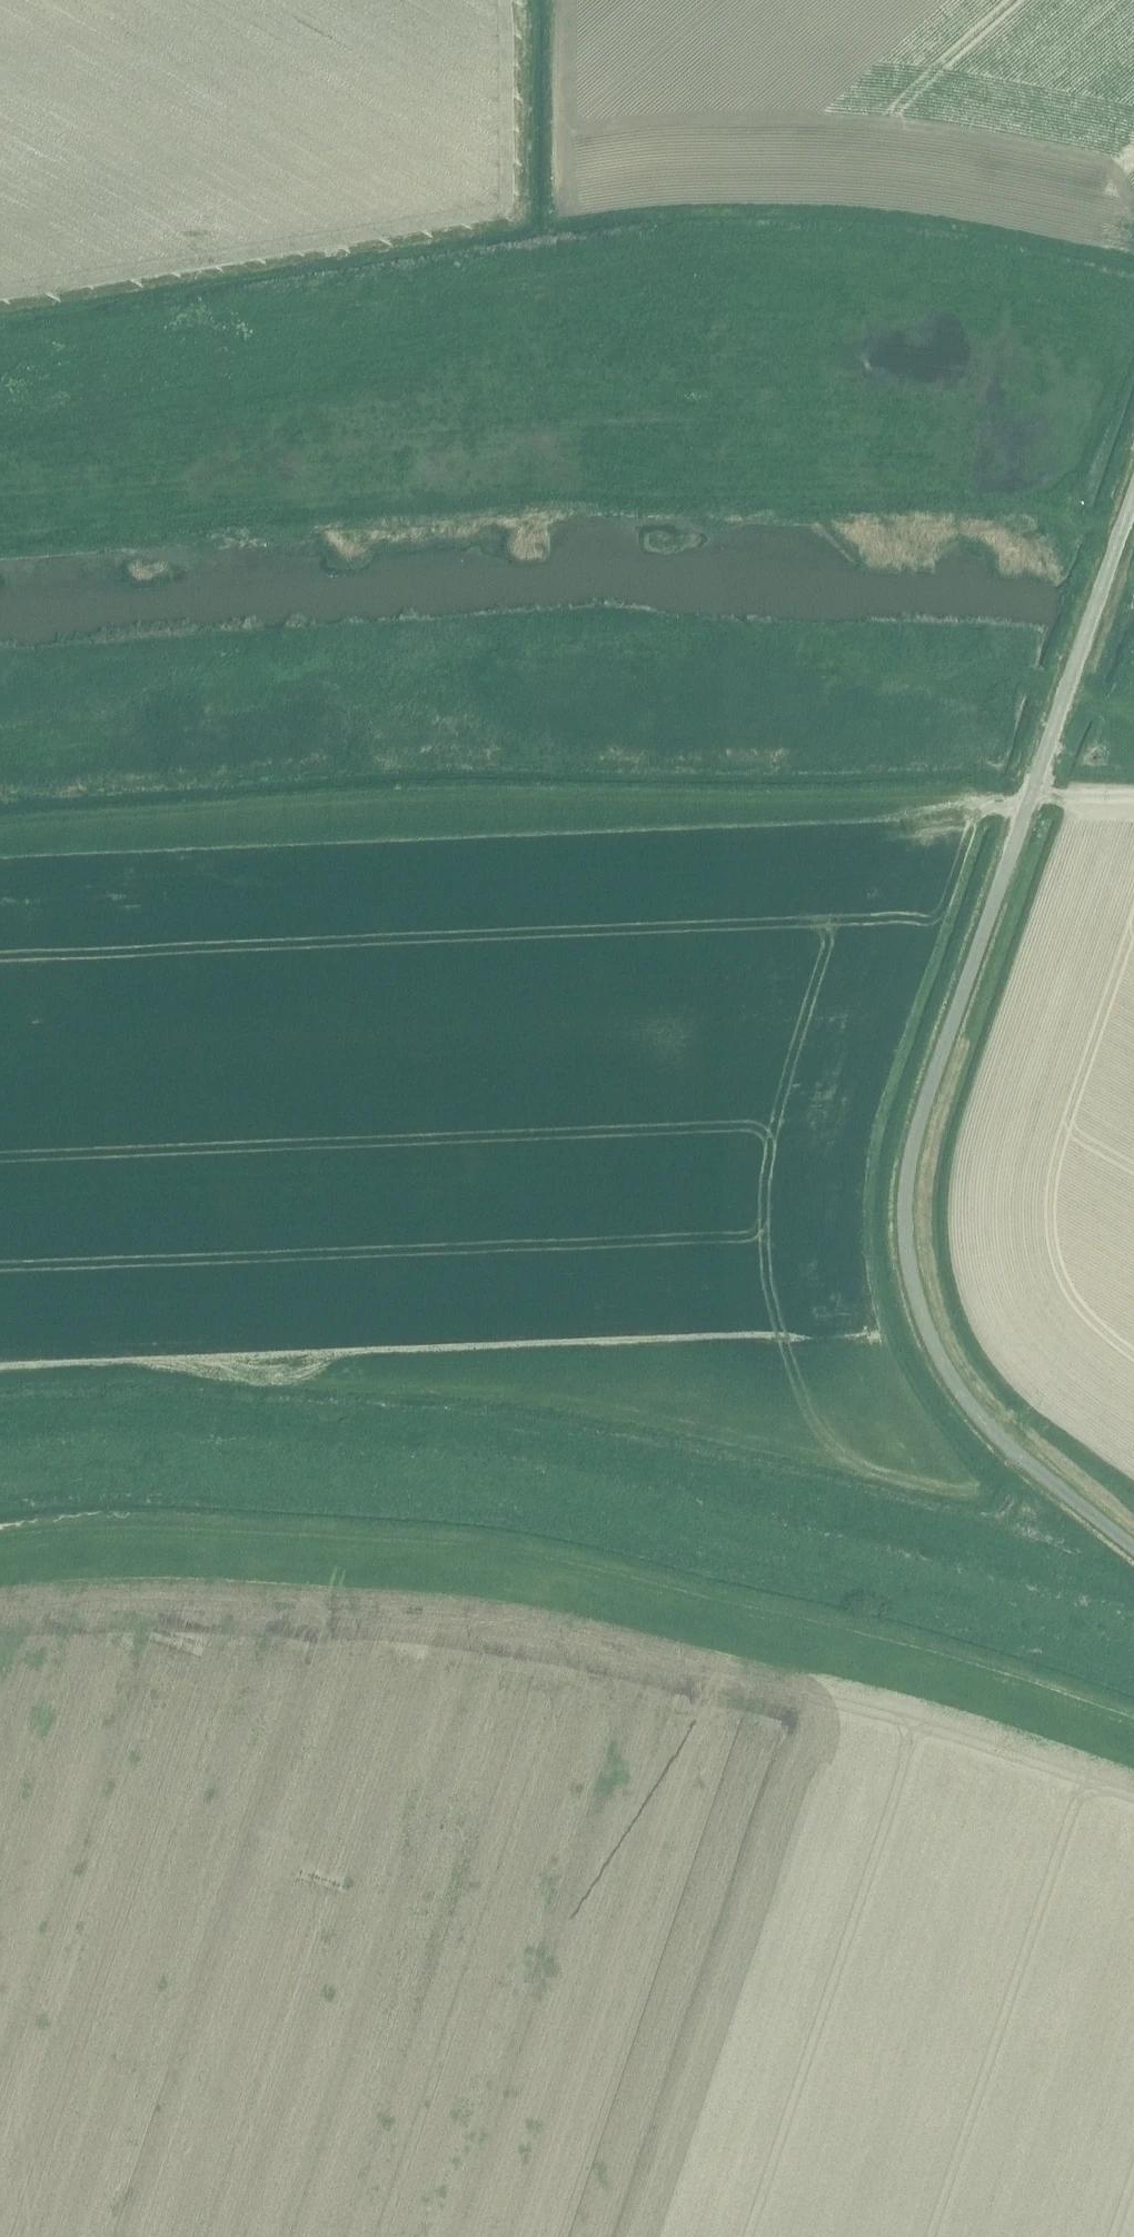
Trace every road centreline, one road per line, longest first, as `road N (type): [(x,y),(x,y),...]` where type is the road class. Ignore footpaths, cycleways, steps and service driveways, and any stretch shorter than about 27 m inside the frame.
road 1 (unclassified): [(1133,1553),(1014,1458),(945,1379),(914,1315),(899,1224),(907,1146),(1133,496)]

